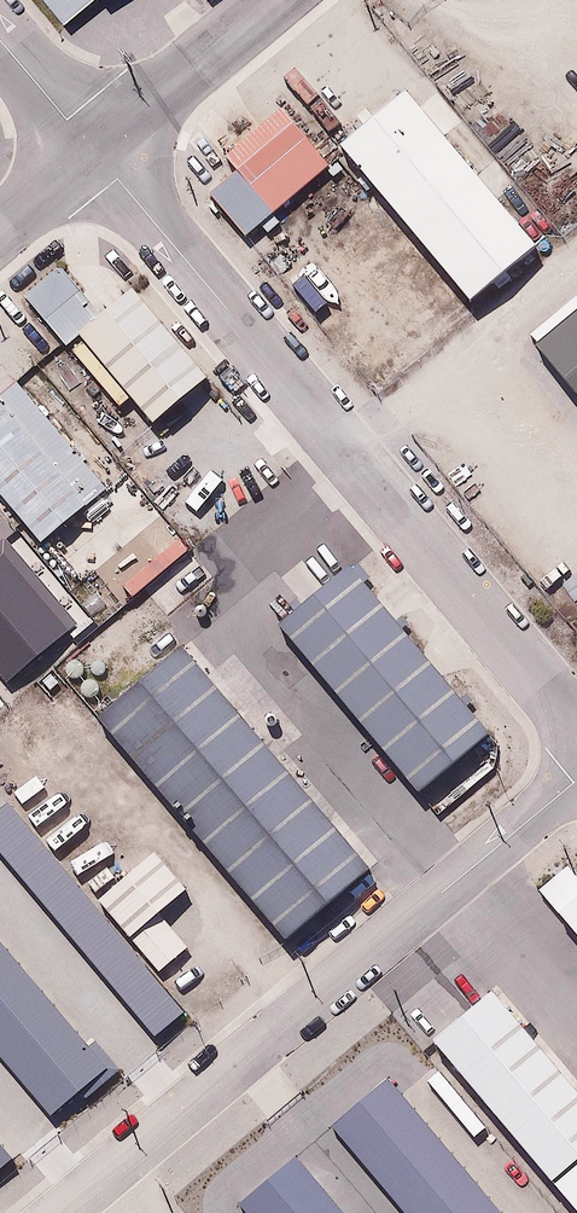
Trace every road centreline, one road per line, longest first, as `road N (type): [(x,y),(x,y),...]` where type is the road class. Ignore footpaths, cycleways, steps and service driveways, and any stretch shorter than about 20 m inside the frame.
road 1 (residential): [(271,0),(0,227)]

